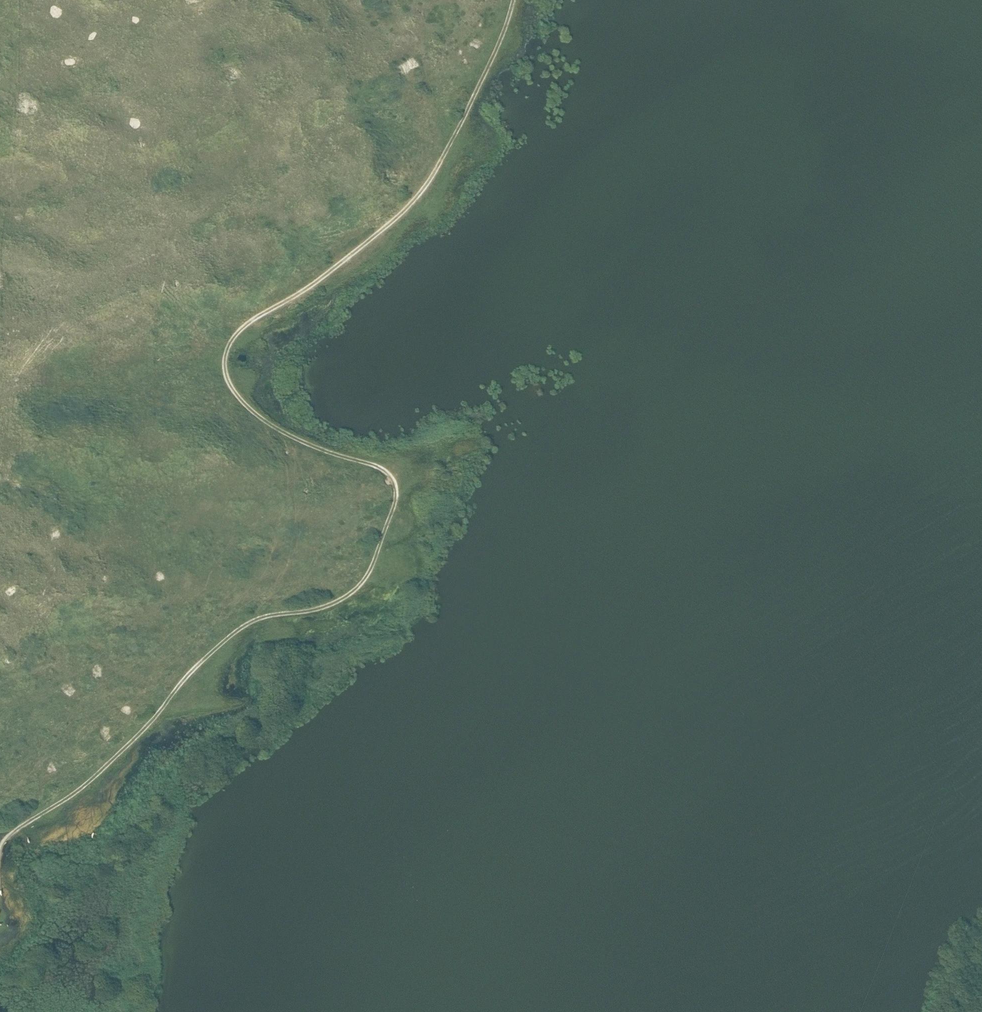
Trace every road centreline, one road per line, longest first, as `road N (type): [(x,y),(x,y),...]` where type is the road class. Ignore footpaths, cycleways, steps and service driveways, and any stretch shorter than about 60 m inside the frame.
road 1 (track): [(0,862),(14,831),(80,794),(226,643),(259,622),(336,606),(359,588),(392,520),(392,479),(381,468),(280,434),(249,409),(228,387),(230,339),(331,271),(430,182),(497,52),(514,0)]

